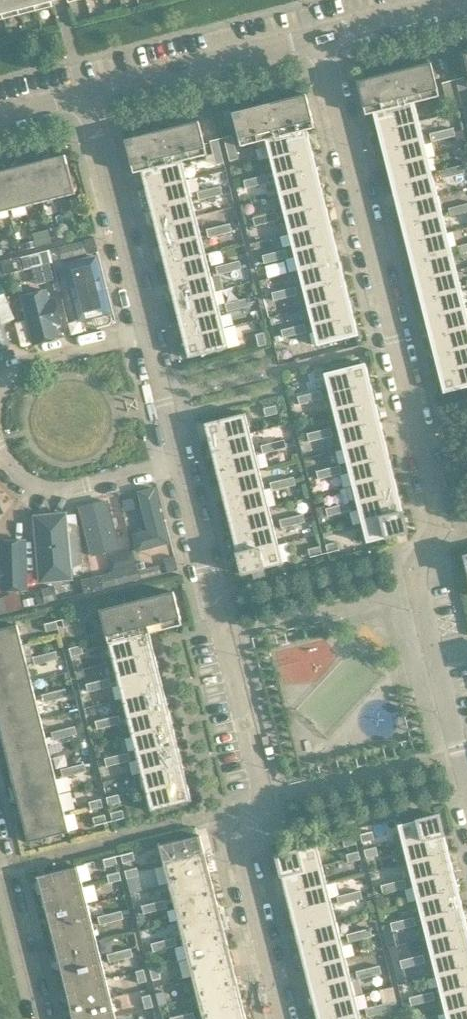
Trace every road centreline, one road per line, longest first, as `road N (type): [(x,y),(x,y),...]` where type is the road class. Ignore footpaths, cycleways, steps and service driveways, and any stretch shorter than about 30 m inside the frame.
road 1 (residential): [(466,776),(417,574),(439,523),(316,37)]
road 2 (residential): [(281,1018),(238,846),(264,788),(179,463)]
road 3 (residential): [(145,333),(83,96)]
road 4 (unclassified): [(83,96),(316,37)]
road 5 (residential): [(0,459),(31,486),(56,491),(179,463)]
road 6 (unclassified): [(40,1018),(0,854)]
road 7 (residential): [(145,333),(28,364),(0,383)]
road 8 (unclassified): [(316,37),(466,0)]
road 9 (residential): [(179,463),(145,333)]

